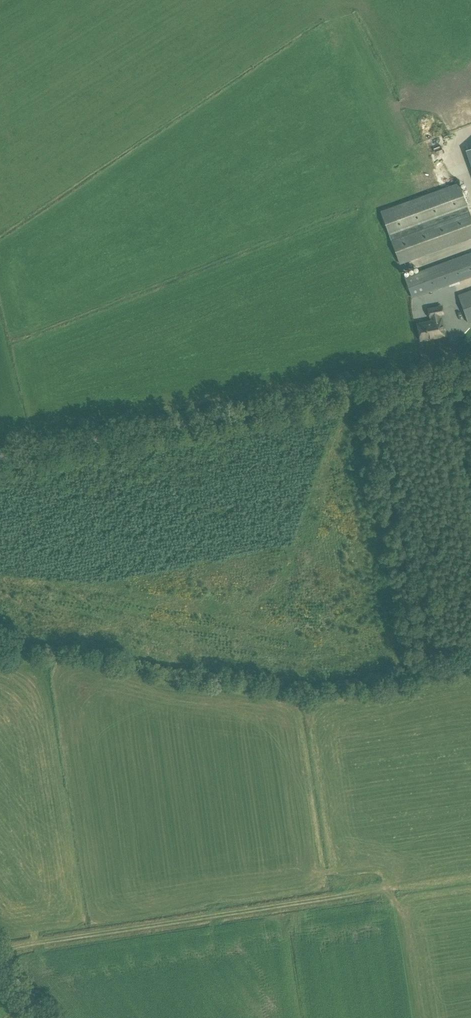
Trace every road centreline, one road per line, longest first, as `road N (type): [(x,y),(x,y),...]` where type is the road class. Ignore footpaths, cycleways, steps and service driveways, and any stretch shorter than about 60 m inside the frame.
road 1 (unclassified): [(0,459),(470,373)]

